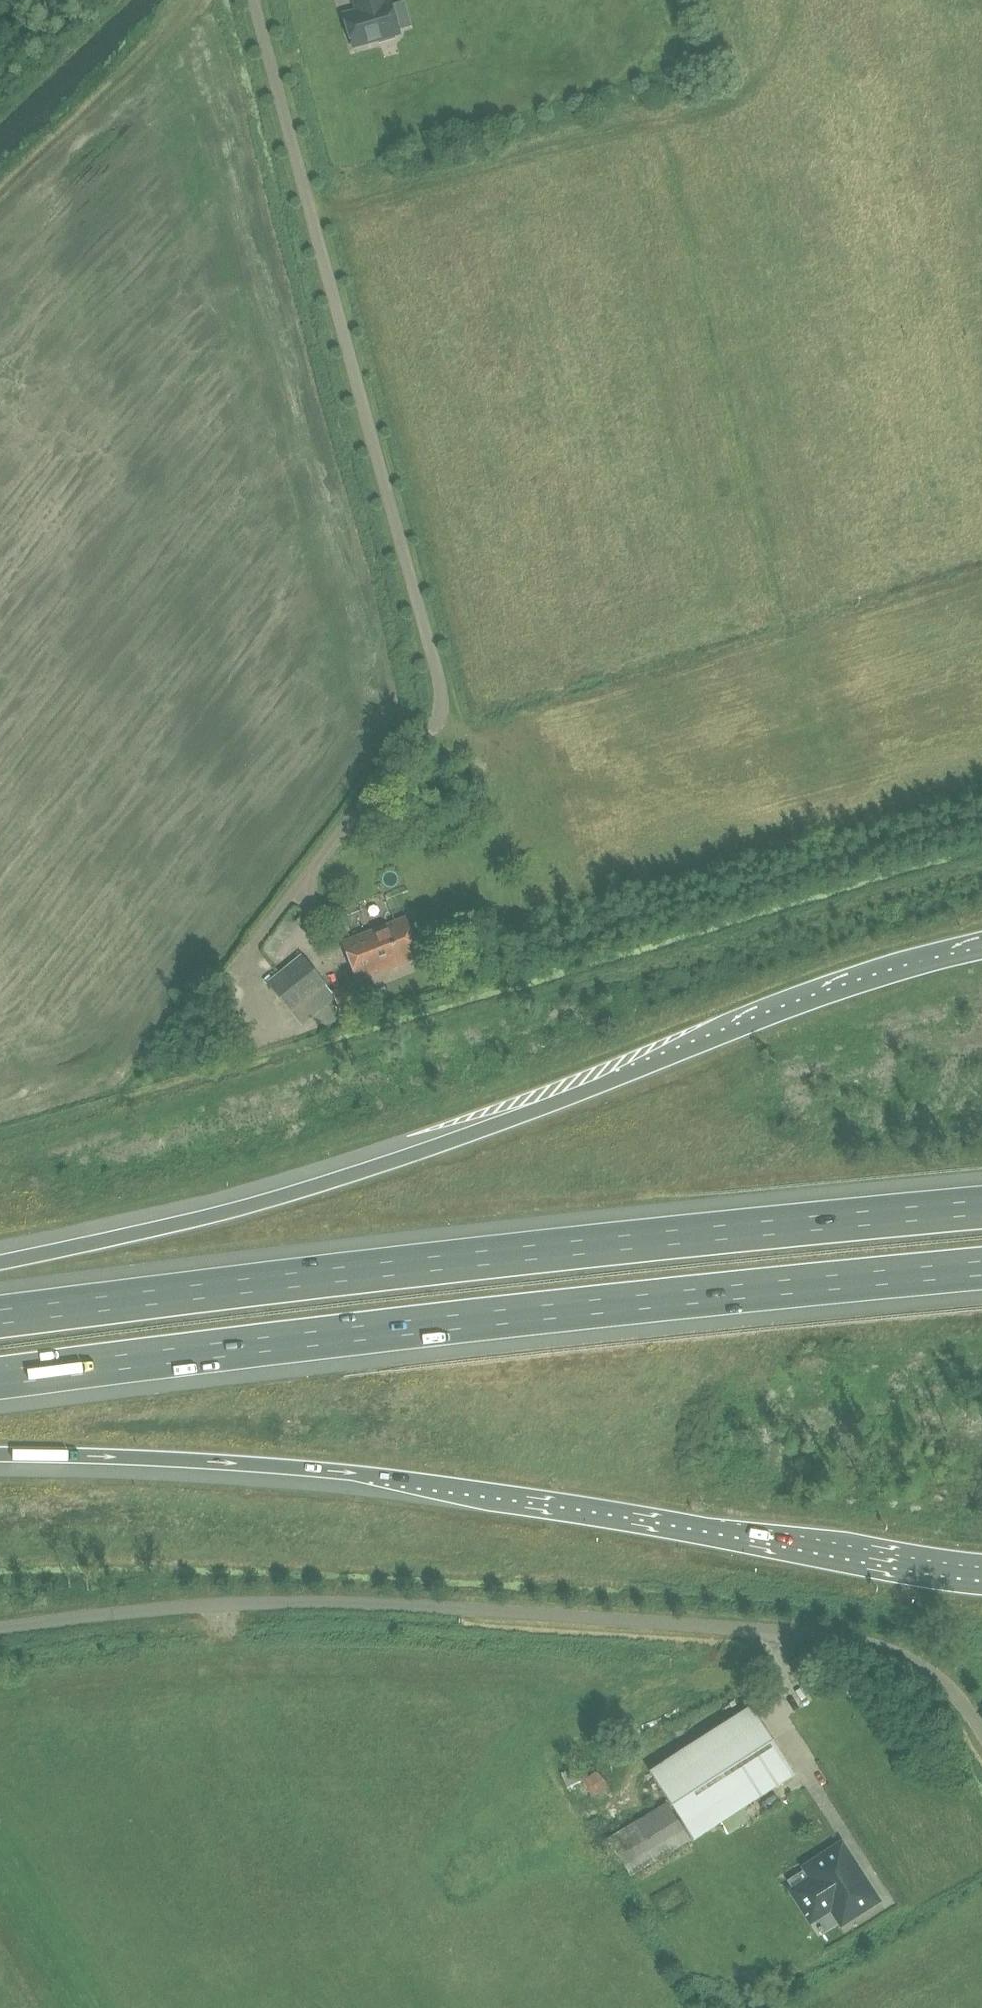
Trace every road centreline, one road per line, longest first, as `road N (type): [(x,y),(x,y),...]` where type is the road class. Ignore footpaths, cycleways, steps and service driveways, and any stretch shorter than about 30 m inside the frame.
road 1 (motorway): [(981,952),(849,989),(486,1129),(312,1186),(0,1263)]
road 2 (track): [(981,873),(0,1161)]
road 3 (motorway): [(0,1453),(349,1472),(981,1573)]
road 4 (motorway): [(0,1378),(981,1268)]
road 5 (motorway): [(981,1209),(0,1318)]
road 6 (unclassified): [(455,703),(258,0)]
road 7 (unclassified): [(981,1742),(952,1695),(910,1655),(836,1632),(363,1602)]
road 8 (unclassified): [(0,1626),(193,1606),(363,1602)]

